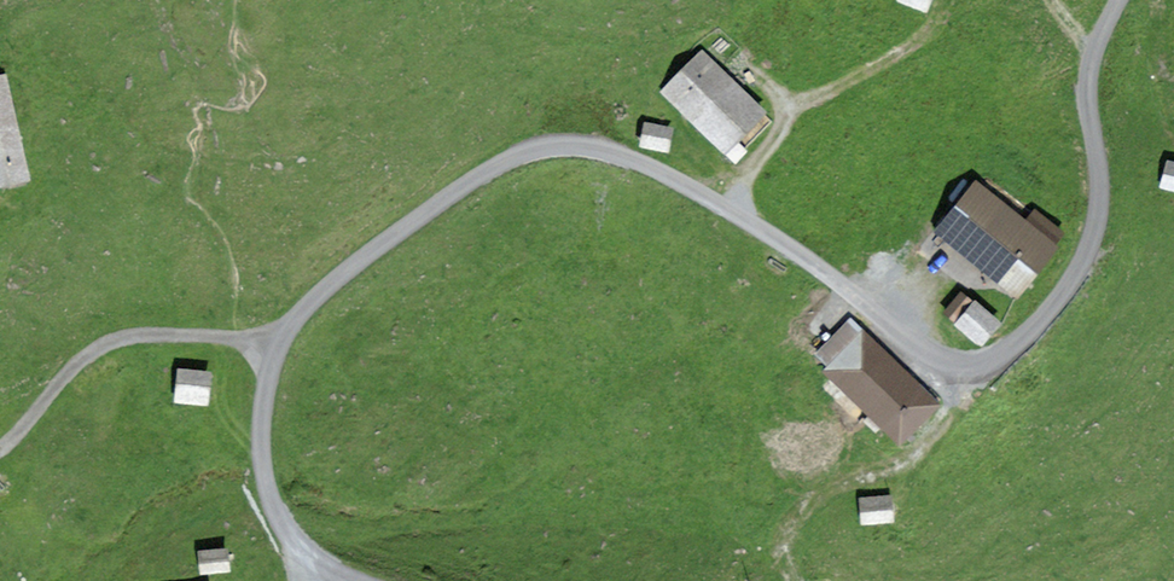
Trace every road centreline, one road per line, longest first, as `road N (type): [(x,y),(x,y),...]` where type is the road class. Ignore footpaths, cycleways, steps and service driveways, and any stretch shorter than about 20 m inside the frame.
road 1 (residential): [(357,580),(296,546),(273,508),(260,453),(277,352),(319,295),(357,265),(511,157),(583,148),(649,167),(726,210),(822,270),(931,355),(986,358),(1042,319),(1091,243),(1101,196),(1090,72),(1120,0)]
road 2 (track): [(242,340),(147,334),(98,347),(0,451)]
road 3 (track): [(937,25),(879,70),(795,117),(726,210)]

